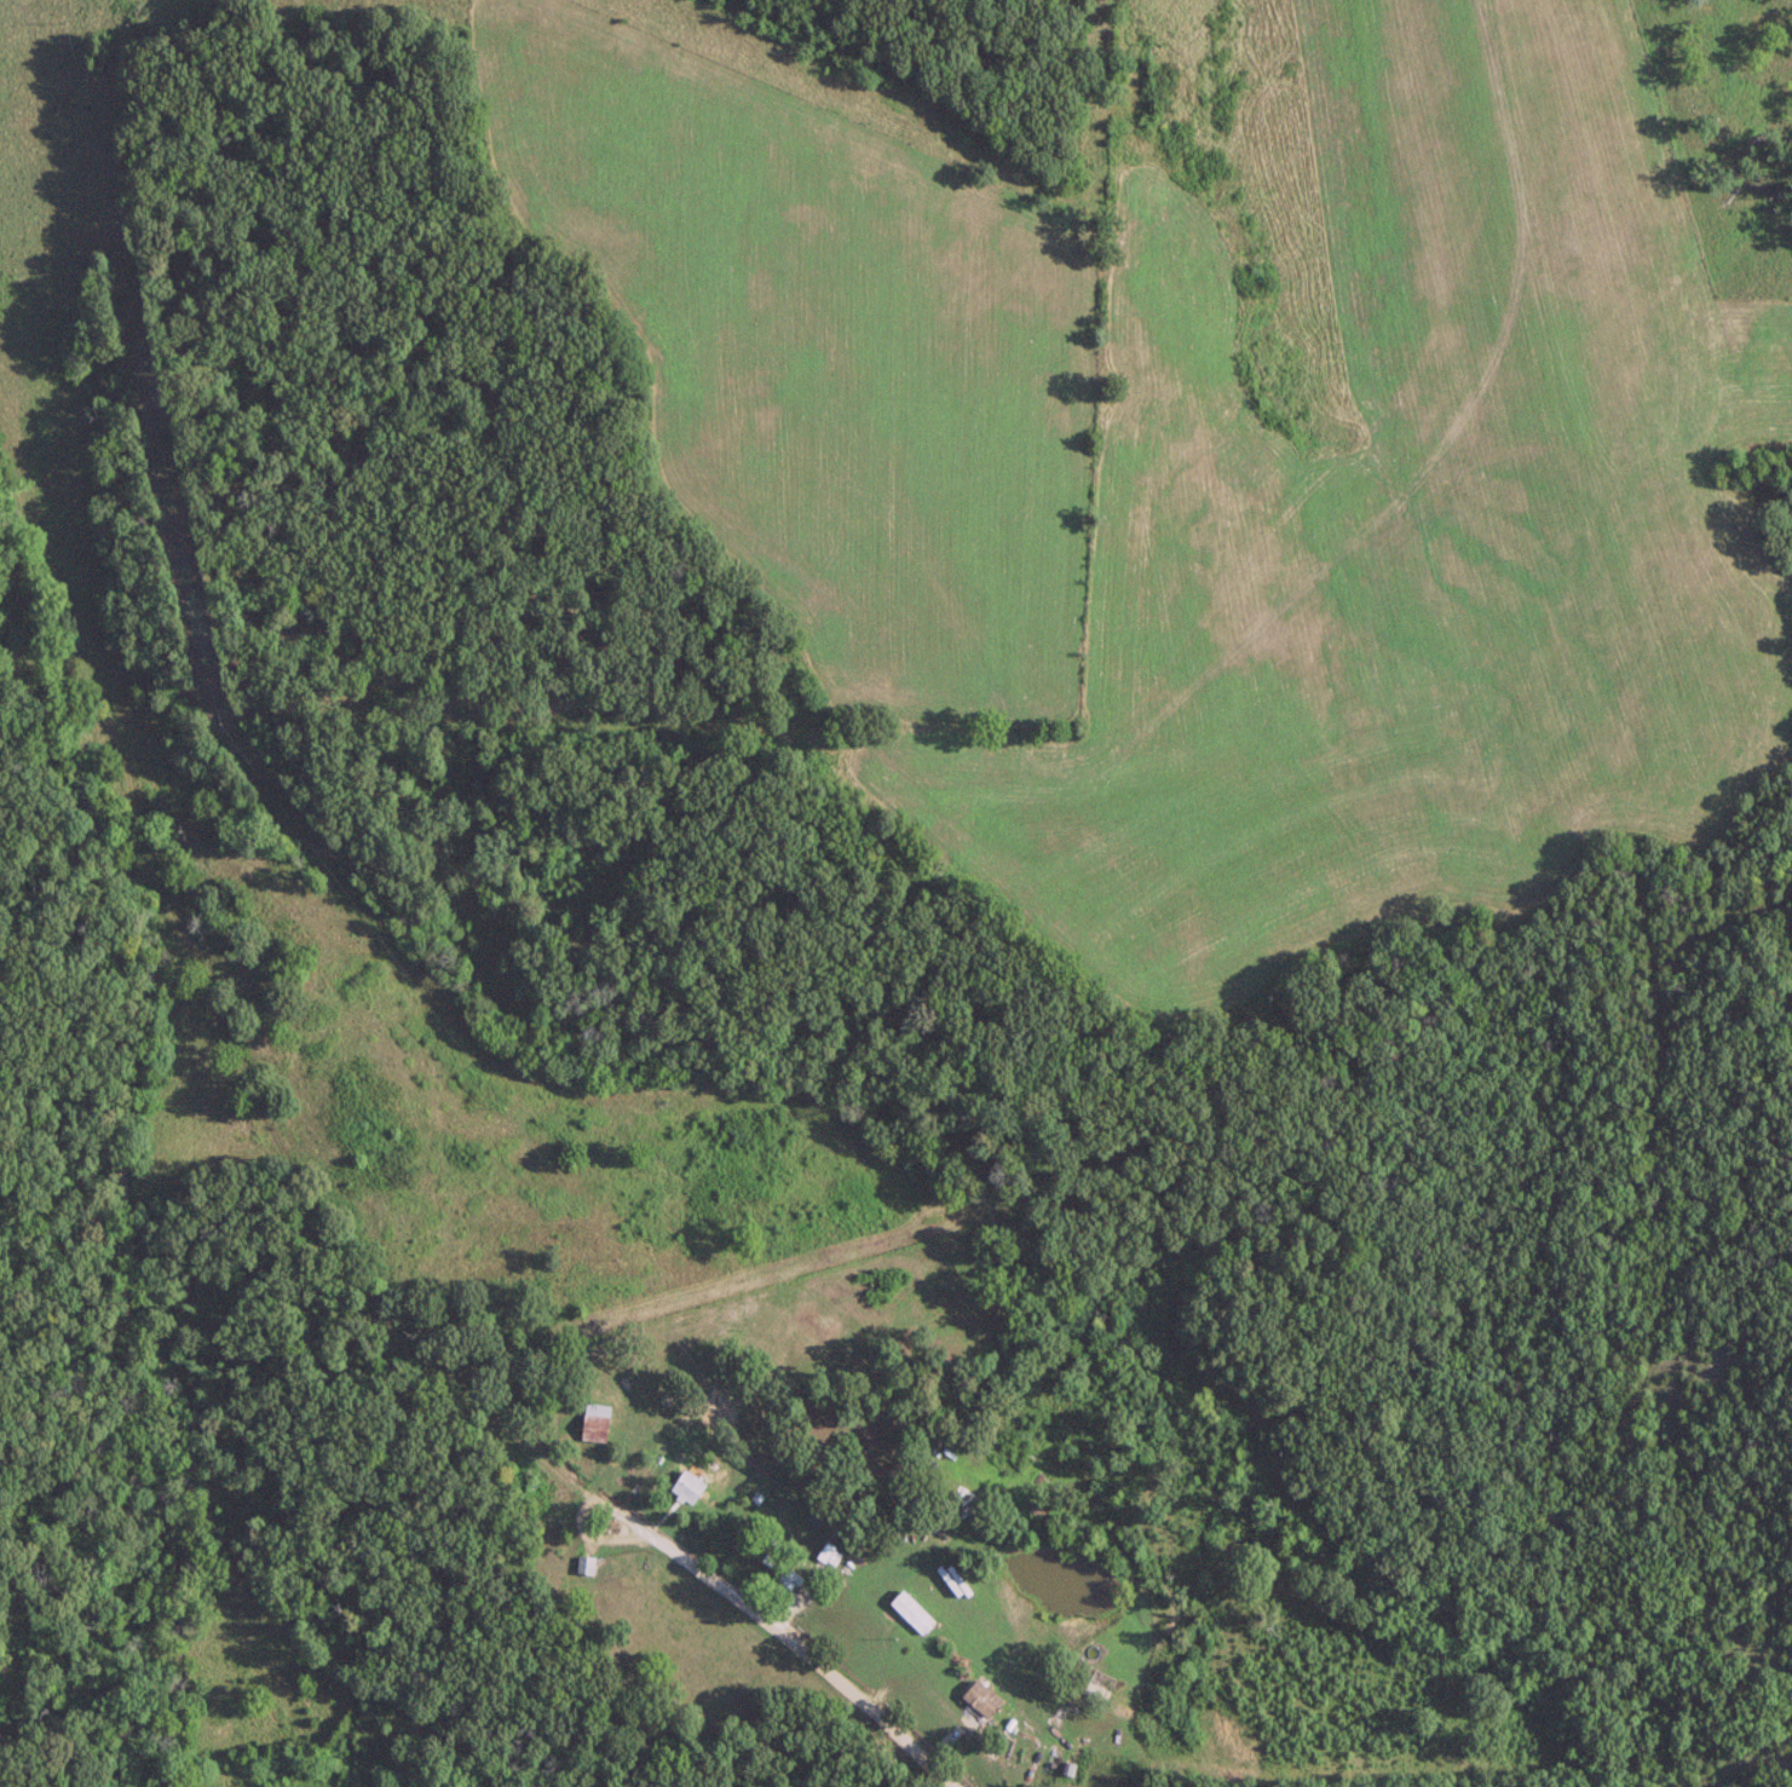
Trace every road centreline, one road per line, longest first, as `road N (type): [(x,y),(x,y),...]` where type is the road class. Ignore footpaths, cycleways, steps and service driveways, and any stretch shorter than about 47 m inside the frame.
road 1 (residential): [(936,1786),(750,1610),(462,1384),(368,1247),(229,1086),(207,1013)]

